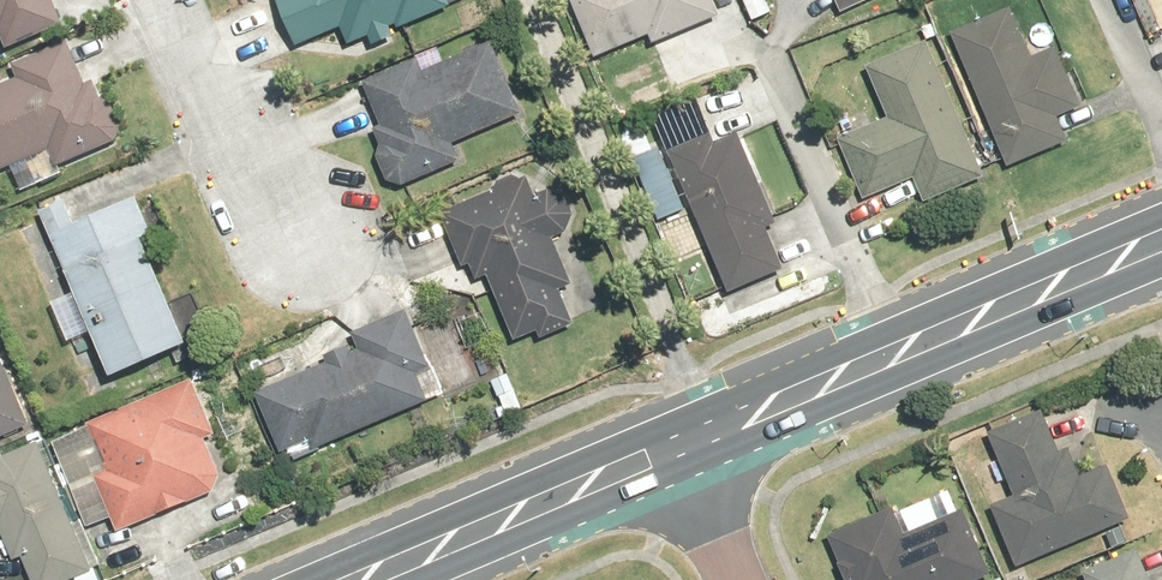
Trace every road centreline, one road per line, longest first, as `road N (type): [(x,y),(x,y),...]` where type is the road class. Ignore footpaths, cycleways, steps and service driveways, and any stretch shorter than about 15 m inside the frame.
road 1 (secondary): [(688,439),(1161,245)]
road 2 (secondary): [(359,579),(688,439)]
road 3 (residential): [(159,0),(255,188),(324,240)]
road 4 (residential): [(744,579),(688,439)]

